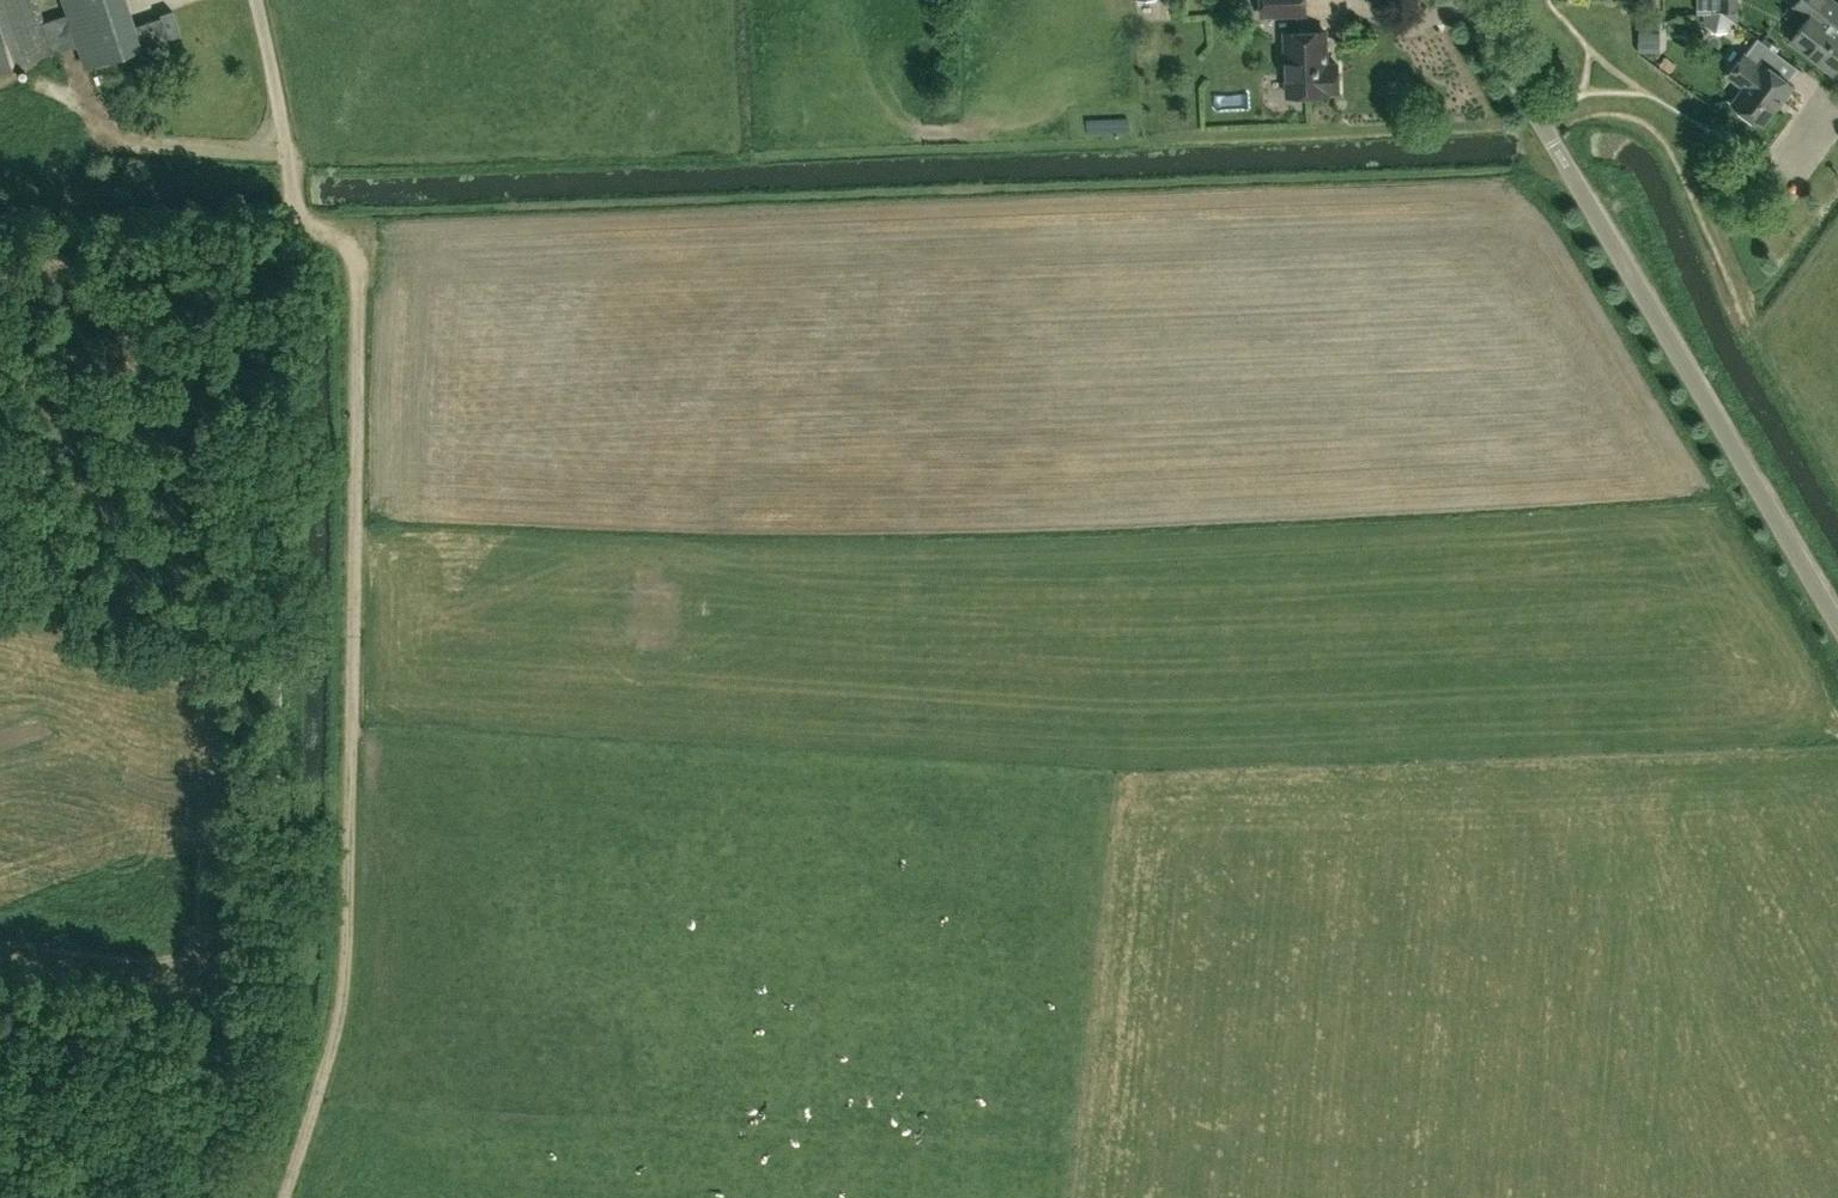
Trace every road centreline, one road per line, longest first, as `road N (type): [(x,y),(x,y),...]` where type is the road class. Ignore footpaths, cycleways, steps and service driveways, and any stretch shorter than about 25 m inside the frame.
road 1 (unclassified): [(1837,621),(1541,121)]
road 2 (unclassified): [(299,209),(254,0)]
road 3 (residential): [(1541,121),(1469,0)]

